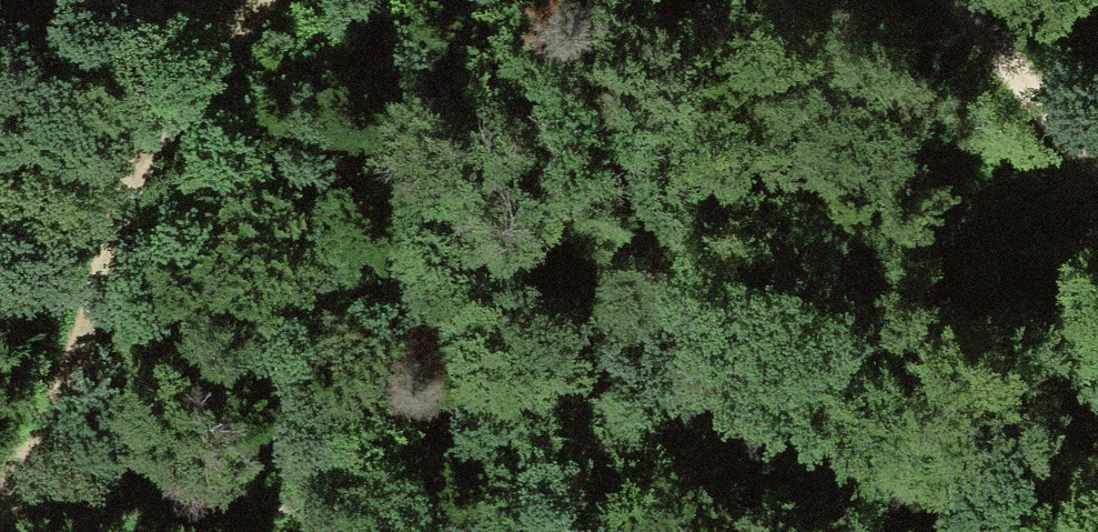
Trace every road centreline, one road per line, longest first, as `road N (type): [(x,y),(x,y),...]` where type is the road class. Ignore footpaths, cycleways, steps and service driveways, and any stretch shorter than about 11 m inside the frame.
road 1 (track): [(0,503),(53,408),(107,233),(216,35),(250,0)]
road 2 (track): [(0,506),(232,500),(298,531)]
road 3 (track): [(966,0),(1097,166)]

